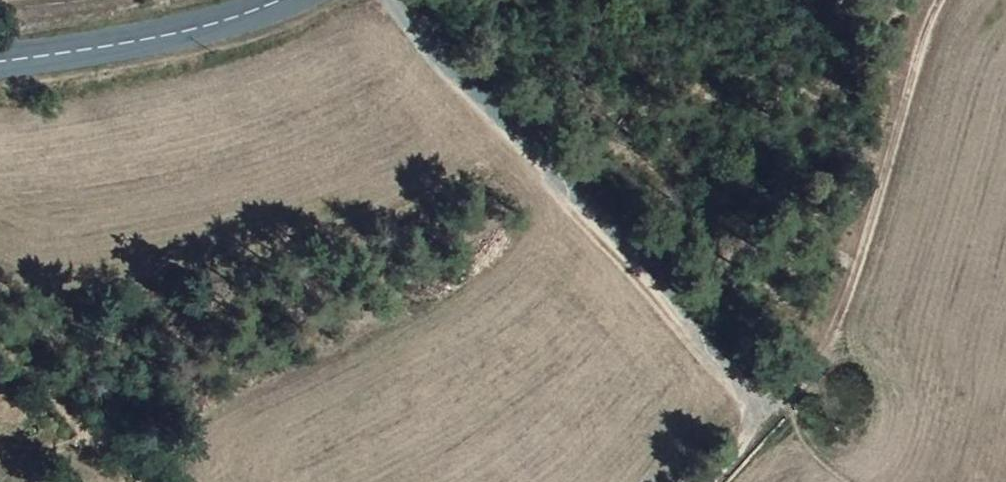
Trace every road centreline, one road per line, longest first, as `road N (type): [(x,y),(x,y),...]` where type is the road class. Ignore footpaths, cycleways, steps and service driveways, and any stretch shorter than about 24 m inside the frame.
road 1 (unclassified): [(386,0),(641,272),(746,405),(753,427),(716,481)]
road 2 (track): [(942,0),(804,413),(809,439),(862,481)]
road 3 (secondary): [(288,0),(184,29),(0,54)]
road 4 (track): [(0,456),(77,447),(94,450),(133,481)]

